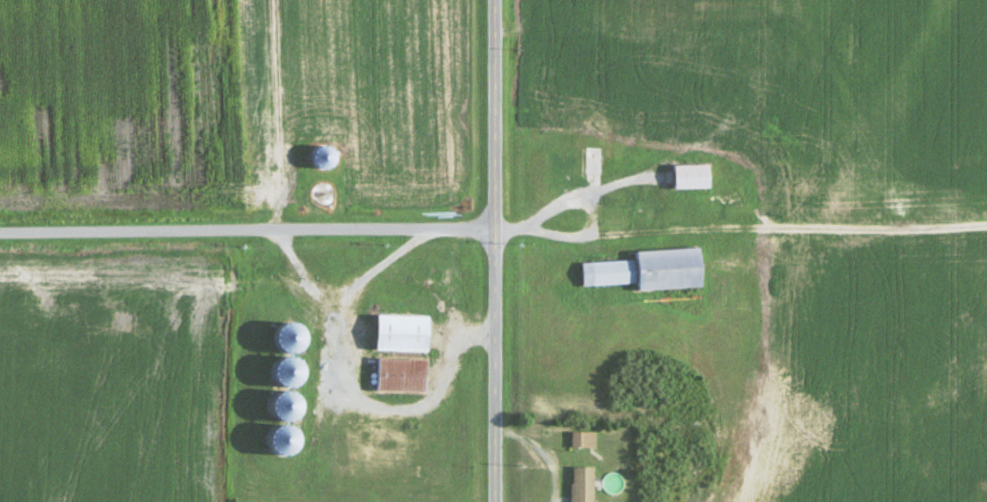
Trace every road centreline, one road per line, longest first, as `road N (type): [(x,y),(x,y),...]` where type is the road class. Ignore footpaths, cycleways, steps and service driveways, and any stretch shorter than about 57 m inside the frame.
road 1 (tertiary): [(498,501),(495,0)]
road 2 (residential): [(0,232),(492,230)]

